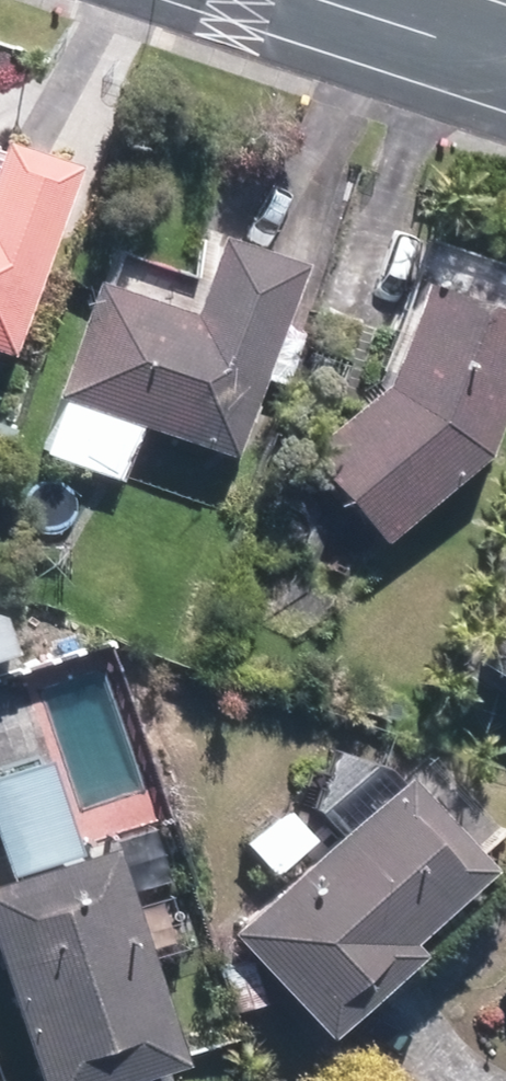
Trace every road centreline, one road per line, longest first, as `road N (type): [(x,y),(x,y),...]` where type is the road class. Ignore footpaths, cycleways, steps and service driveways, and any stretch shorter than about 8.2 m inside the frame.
road 1 (tertiary): [(505,59),(321,0)]

